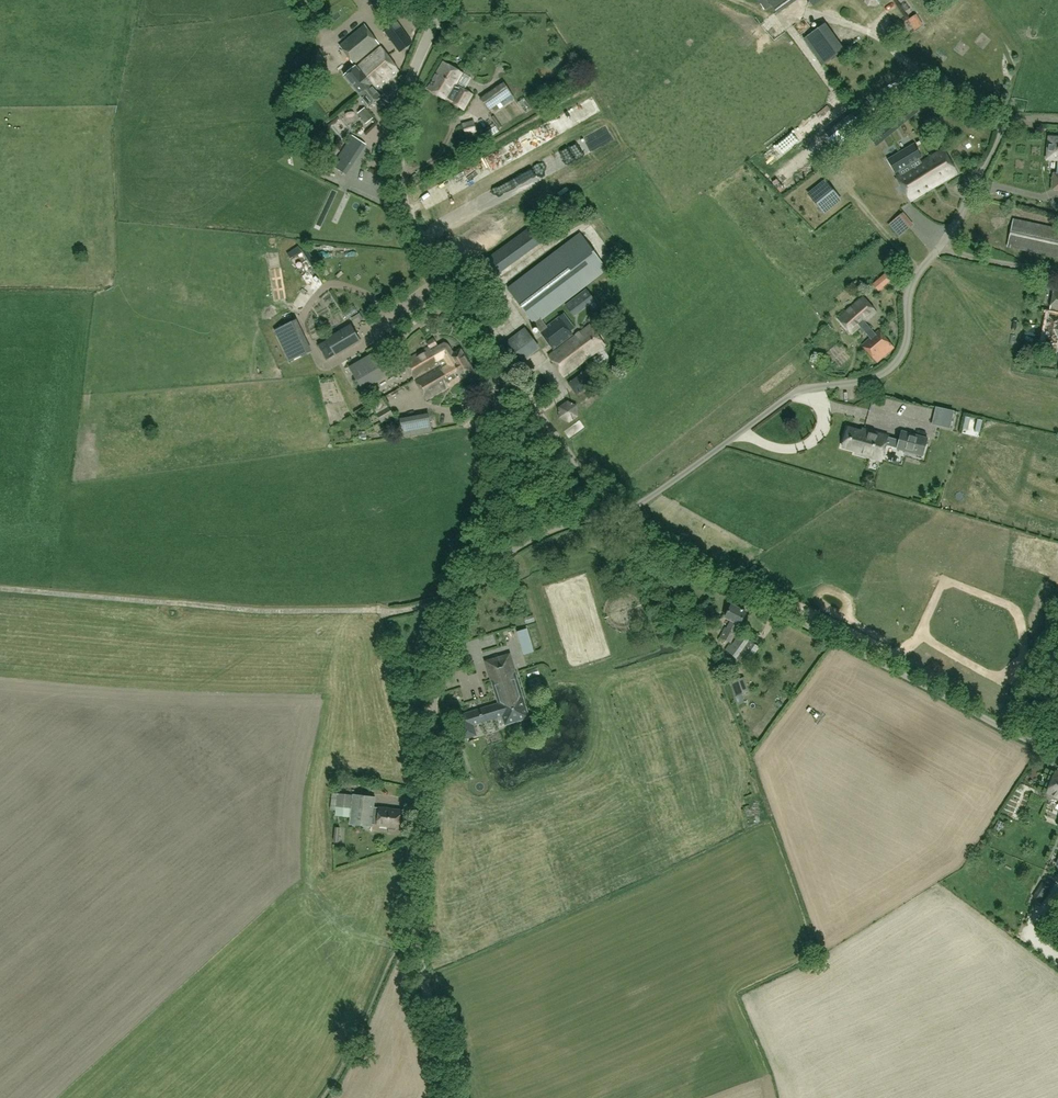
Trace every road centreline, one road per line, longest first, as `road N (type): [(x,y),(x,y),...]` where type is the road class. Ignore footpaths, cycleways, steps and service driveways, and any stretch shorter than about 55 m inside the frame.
road 1 (unclassified): [(615,515),(796,391),(865,380),(896,363),(909,285),(959,216),(1007,121)]
road 2 (unclassified): [(453,1097),(414,922),(441,647),(460,590)]
road 3 (unclassified): [(1057,752),(662,555),(615,515)]
road 4 (track): [(0,589),(261,611),(396,611),(460,590)]
road 5 (unclassified): [(494,360),(418,236),(402,187),(404,114),(441,0)]
road 6 (unclassified): [(460,590),(498,468),(494,360)]
road 7 (unclassified): [(615,515),(494,360)]
road 8 (unclassified): [(460,590),(536,536),(615,515)]

